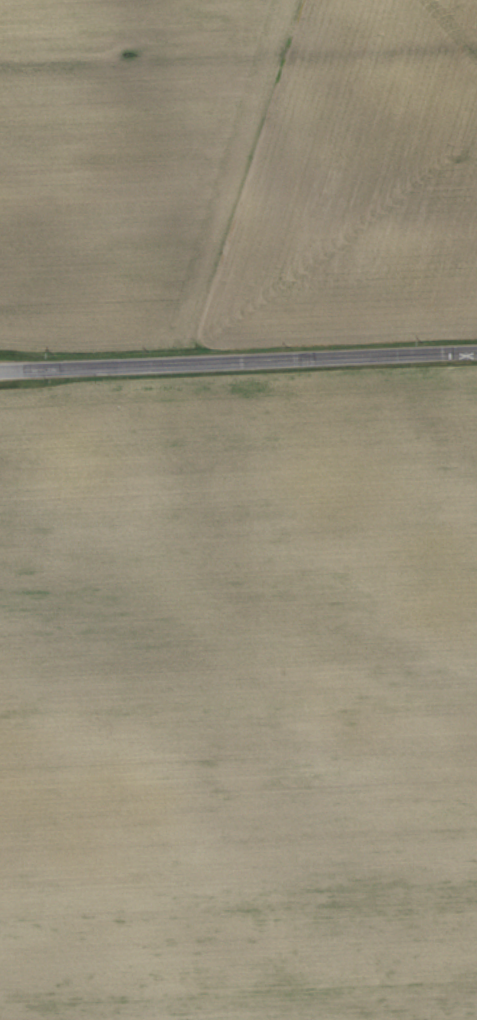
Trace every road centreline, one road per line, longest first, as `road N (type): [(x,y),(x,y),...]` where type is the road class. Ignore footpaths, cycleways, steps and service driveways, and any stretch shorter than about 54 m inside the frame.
road 1 (tertiary): [(0,372),(476,354)]

